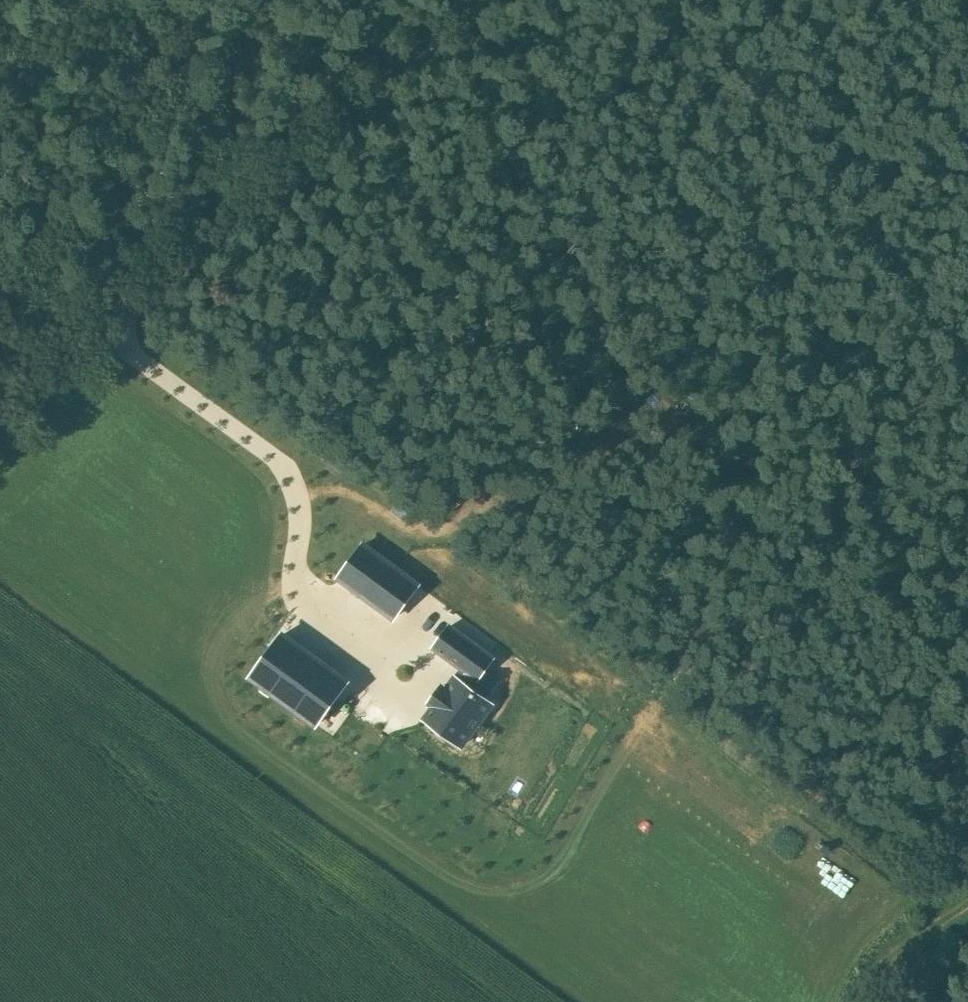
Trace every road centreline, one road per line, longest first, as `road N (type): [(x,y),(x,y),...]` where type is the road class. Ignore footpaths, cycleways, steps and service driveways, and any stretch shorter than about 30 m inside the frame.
road 1 (unclassified): [(469,0),(417,55),(0,419)]
road 2 (track): [(967,780),(898,947)]
road 3 (track): [(875,1001),(898,947),(967,901)]

